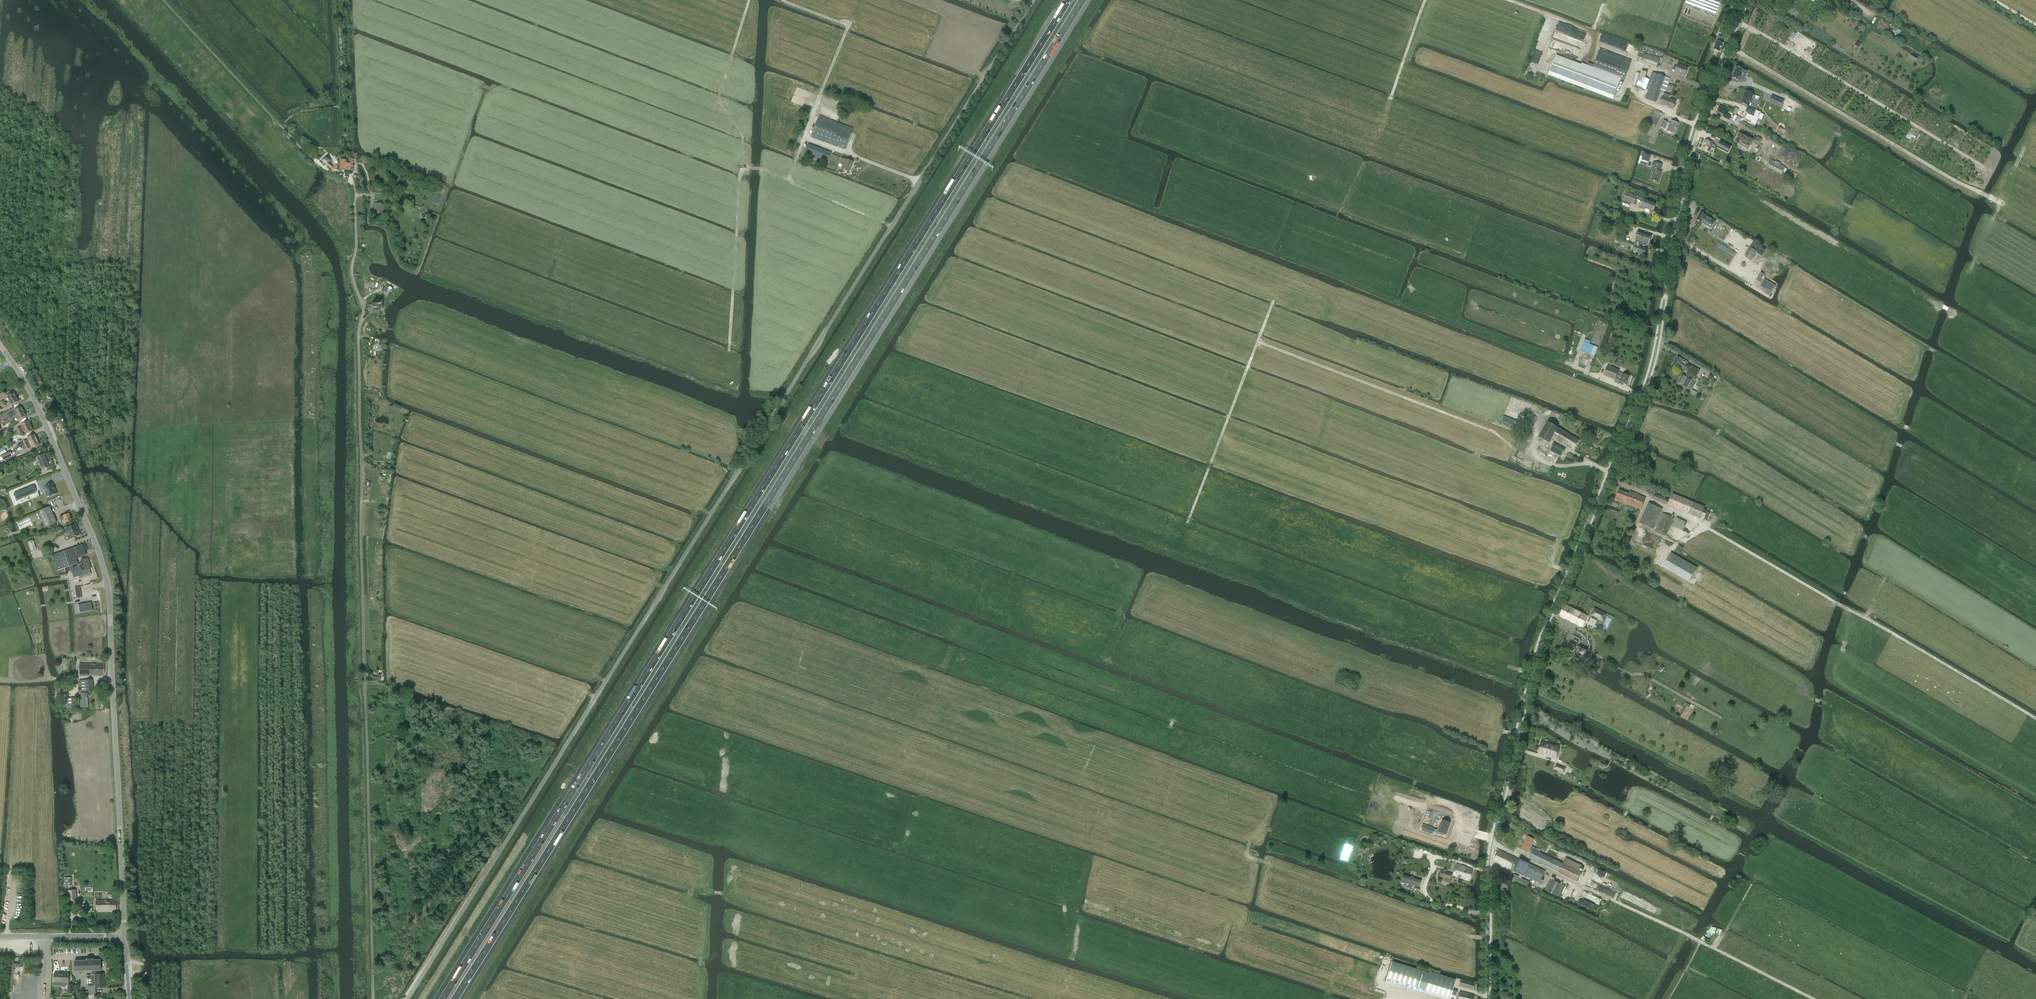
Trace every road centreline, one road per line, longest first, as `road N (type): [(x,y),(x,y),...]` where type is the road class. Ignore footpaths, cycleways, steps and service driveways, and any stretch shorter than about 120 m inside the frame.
road 1 (unclassified): [(407,998),(1036,0)]
road 2 (motorway): [(455,998),(1083,0)]
road 3 (motorway): [(1069,0),(443,998)]
road 4 (secondary): [(1489,998),(1489,861),(1528,692),(1550,614),(1641,396),(1697,124),(1746,0)]
road 5 (unclassified): [(373,998),(363,313),(352,269),(354,191)]
road 6 (tertiary): [(121,937),(106,579),(41,415),(0,345)]
road 7 (track): [(2035,717),(1701,523)]
road 8 (track): [(1610,472),(1521,454),(1494,430),(1257,339)]
road 9 (track): [(729,347),(740,180),(748,166),(742,135),(719,99),(748,0)]
road 10 (track): [(1432,843),(1438,818),(1380,787),(1185,715),(1158,758)]
road 11 (track): [(1752,28),(1738,51),(2002,204),(1993,218)]
road 12 (track): [(1989,170),(1738,20)]
road 13 (track): [(1817,998),(1579,883),(1589,862)]
road 14 (track): [(1186,520),(1272,299)]
road 15 (track): [(787,179),(848,25),(784,0)]
road 16 (track): [(281,126),(162,0)]
road 17 (track): [(893,226),(748,166)]
road 18 (tertiary): [(121,937),(0,937)]

